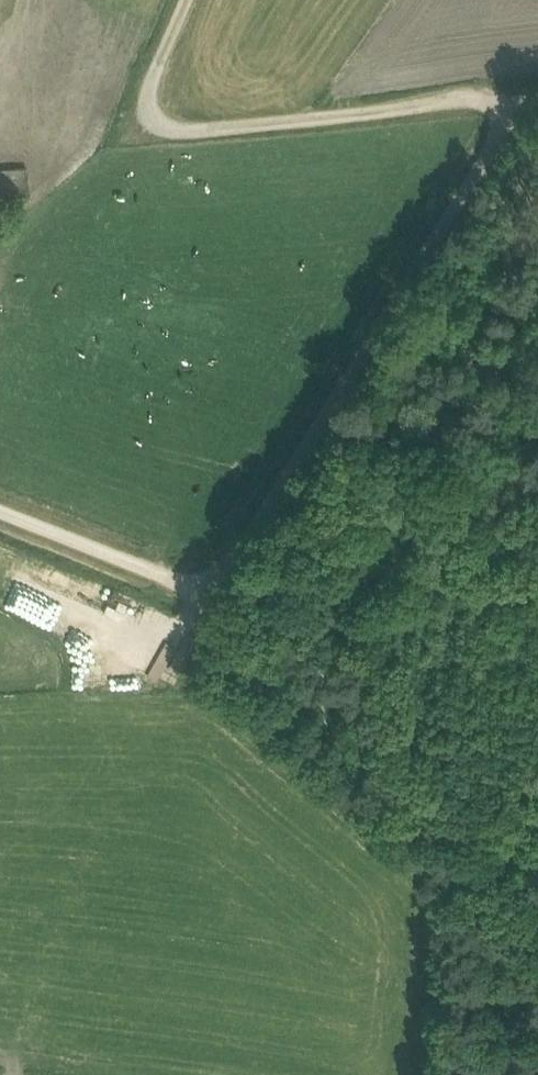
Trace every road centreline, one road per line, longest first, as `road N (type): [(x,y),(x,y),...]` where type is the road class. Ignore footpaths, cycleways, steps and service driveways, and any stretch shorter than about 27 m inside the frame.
road 1 (unclassified): [(0,504),(152,570),(220,583),(511,107),(537,104)]
road 2 (track): [(537,994),(374,775),(180,575)]
road 3 (track): [(511,107),(480,100),(175,127),(152,108),(153,88),(185,0)]

